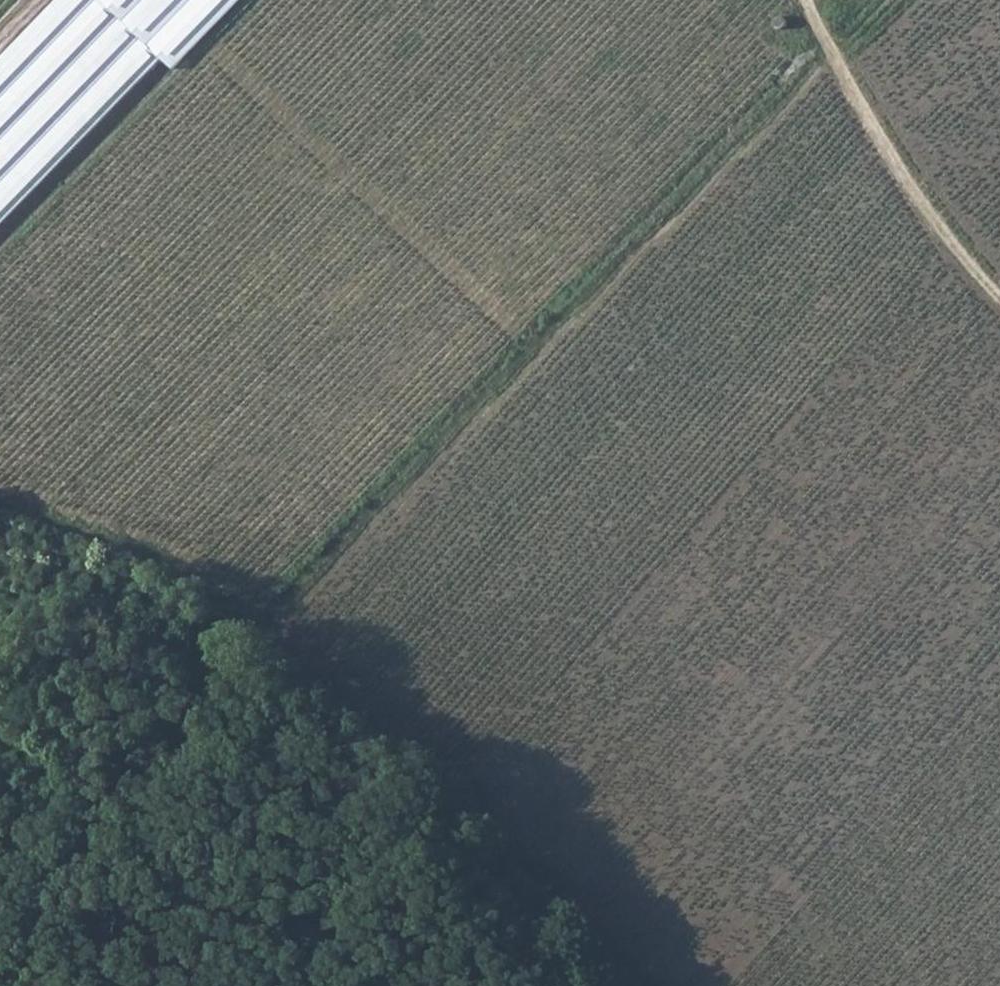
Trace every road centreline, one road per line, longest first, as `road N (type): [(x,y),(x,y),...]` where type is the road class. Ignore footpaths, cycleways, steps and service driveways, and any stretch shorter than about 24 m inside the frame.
road 1 (track): [(999,300),(935,233),(803,0)]

